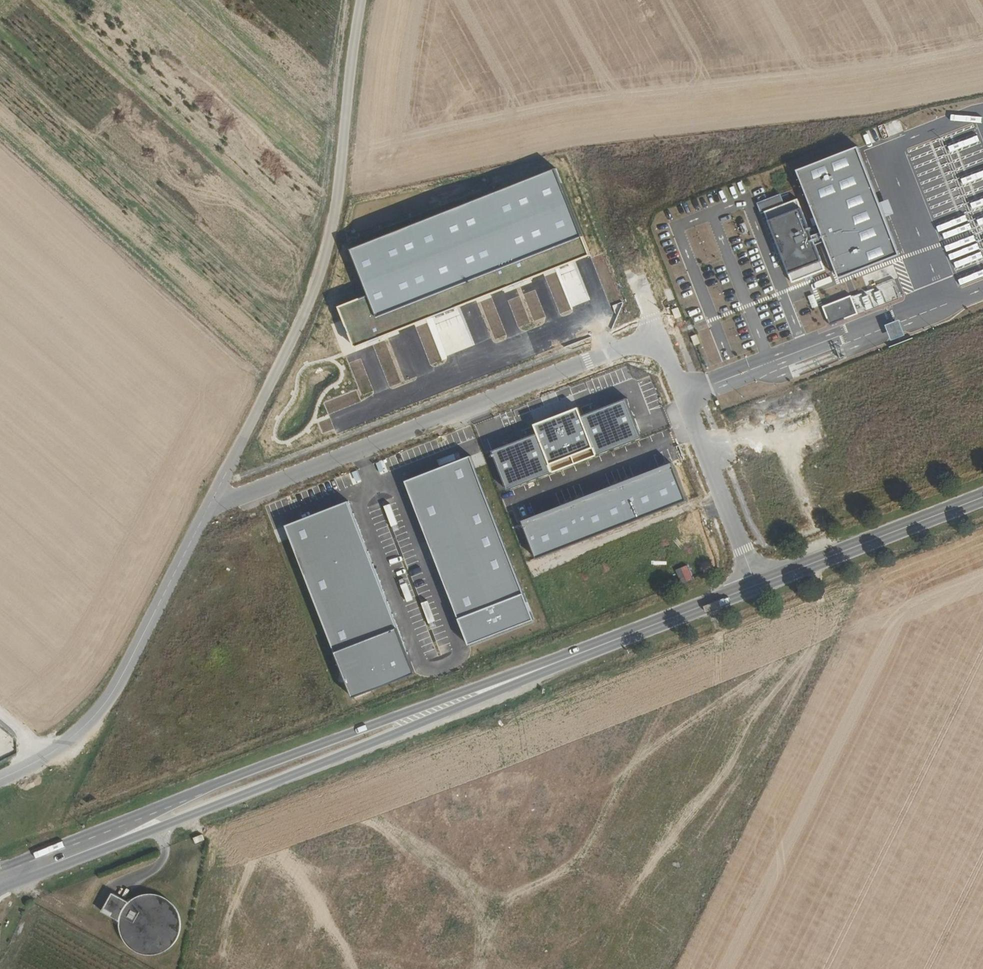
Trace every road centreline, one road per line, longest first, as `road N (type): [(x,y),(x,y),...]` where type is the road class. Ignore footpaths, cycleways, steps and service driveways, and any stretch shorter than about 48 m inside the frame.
road 1 (tertiary): [(0,879),(758,587)]
road 2 (track): [(220,481),(326,256),(361,0)]
road 3 (residential): [(207,506),(656,335)]
road 4 (unclassified): [(38,760),(101,709),(207,506)]
road 5 (residential): [(656,335),(758,587)]
road 6 (tertiary): [(758,587),(982,498)]

